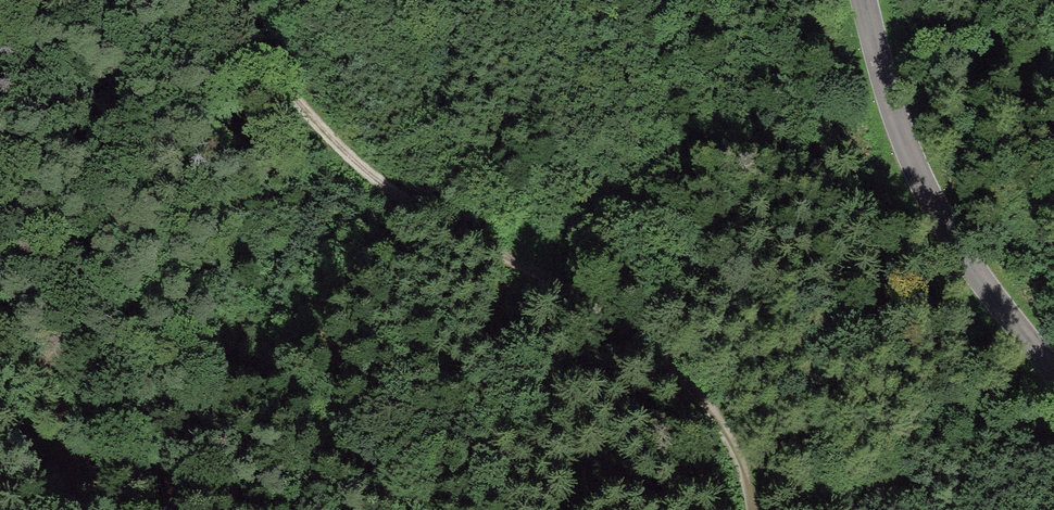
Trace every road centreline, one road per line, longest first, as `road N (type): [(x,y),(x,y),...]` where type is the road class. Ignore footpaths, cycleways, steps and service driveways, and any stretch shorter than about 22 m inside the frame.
road 1 (track): [(750,509),(734,447),(667,364),(592,303),(423,214),(357,167),(311,120),(223,0)]
road 2 (unclassified): [(1053,369),(939,229),(905,166),(862,0)]
road 3 (track): [(94,509),(57,411),(0,311)]
road 4 (track): [(480,244),(414,42)]

